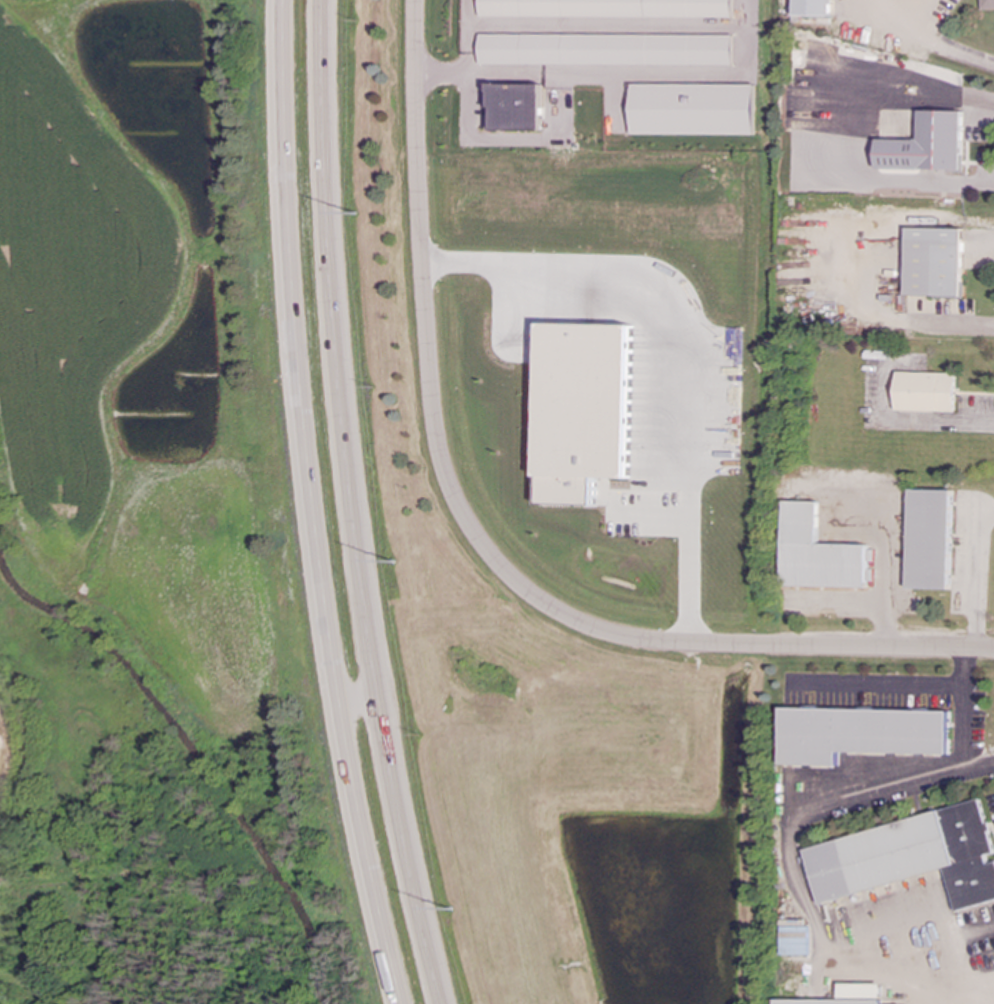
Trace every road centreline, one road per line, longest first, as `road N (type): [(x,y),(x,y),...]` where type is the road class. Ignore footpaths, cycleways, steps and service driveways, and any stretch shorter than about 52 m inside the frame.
road 1 (residential): [(993,651),(655,643),(577,623),(504,574),(454,503),(431,415),(415,0)]
road 2 (secondary): [(284,0),(291,270),(313,515),(353,779),(403,1003)]
road 3 (secondary): [(440,1003),(390,775),(349,501),(329,290),(322,0)]

